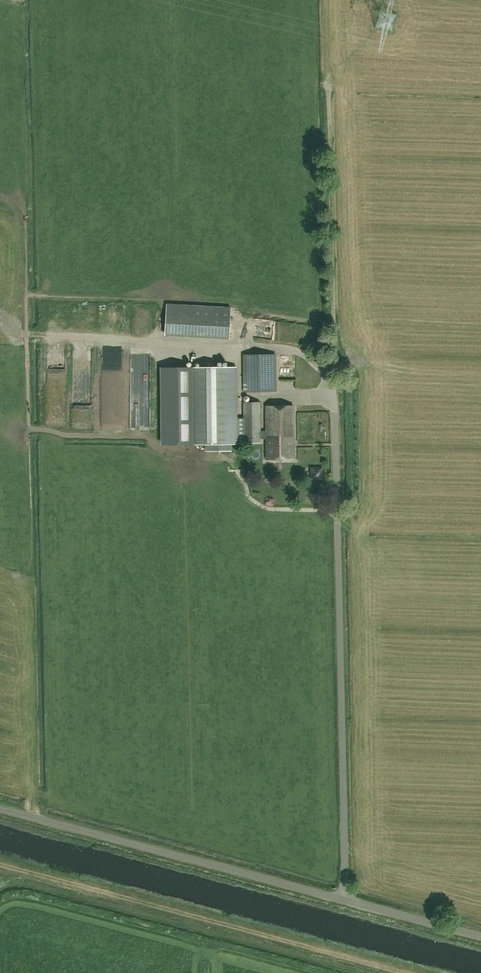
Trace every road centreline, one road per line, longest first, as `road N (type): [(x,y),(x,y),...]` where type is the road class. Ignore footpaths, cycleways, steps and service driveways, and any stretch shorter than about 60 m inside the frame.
road 1 (unclassified): [(480,936),(0,809)]
road 2 (track): [(410,972),(0,863)]

